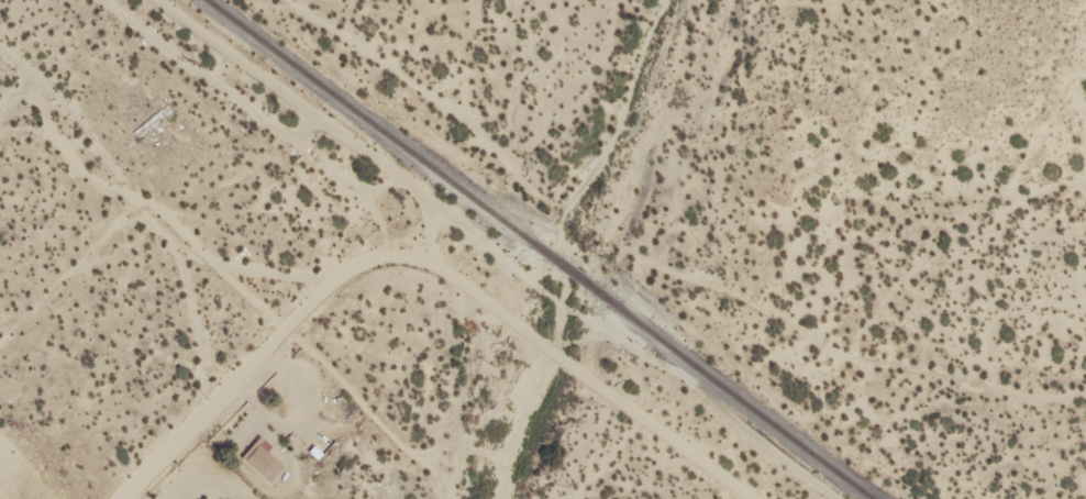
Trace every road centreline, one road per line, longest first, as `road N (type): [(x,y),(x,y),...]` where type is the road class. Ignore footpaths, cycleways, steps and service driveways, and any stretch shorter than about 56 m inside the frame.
road 1 (residential): [(733,498),(468,290),(429,267),(389,265)]
road 2 (residential): [(127,498),(337,286),(389,265)]

